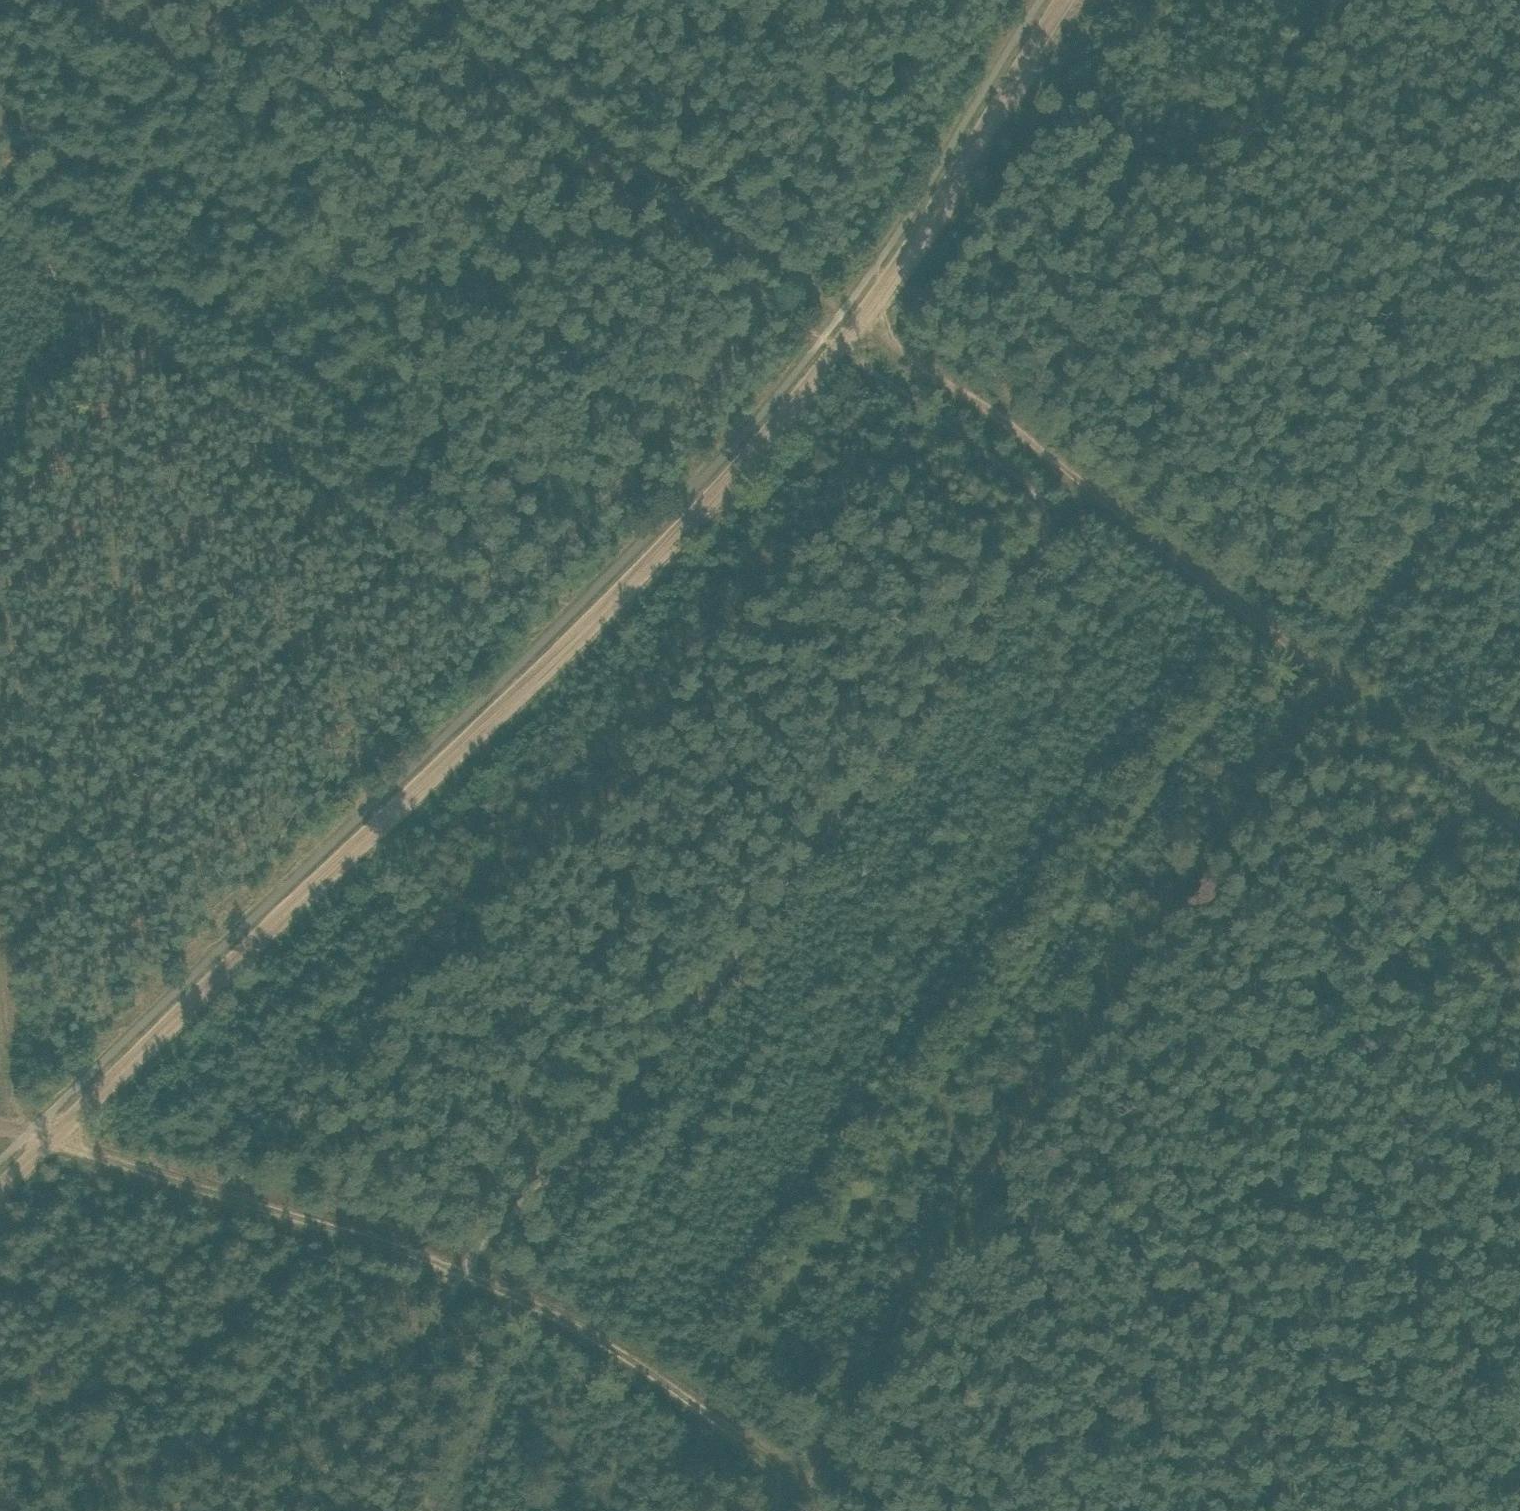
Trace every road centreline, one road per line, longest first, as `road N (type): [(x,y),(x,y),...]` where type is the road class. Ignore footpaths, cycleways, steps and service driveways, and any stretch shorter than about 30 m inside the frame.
road 1 (track): [(0,1191),(723,483),(861,324),(1077,0)]
road 2 (track): [(797,1493),(1108,995),(1335,681)]
road 3 (track): [(26,1136),(168,1173),(413,1256),(577,1323),(721,1417),(797,1493)]
road 4 (track): [(843,312),(1335,681)]
road 5 (track): [(843,312),(394,0)]
road 6 (track): [(1335,681),(1519,825)]

